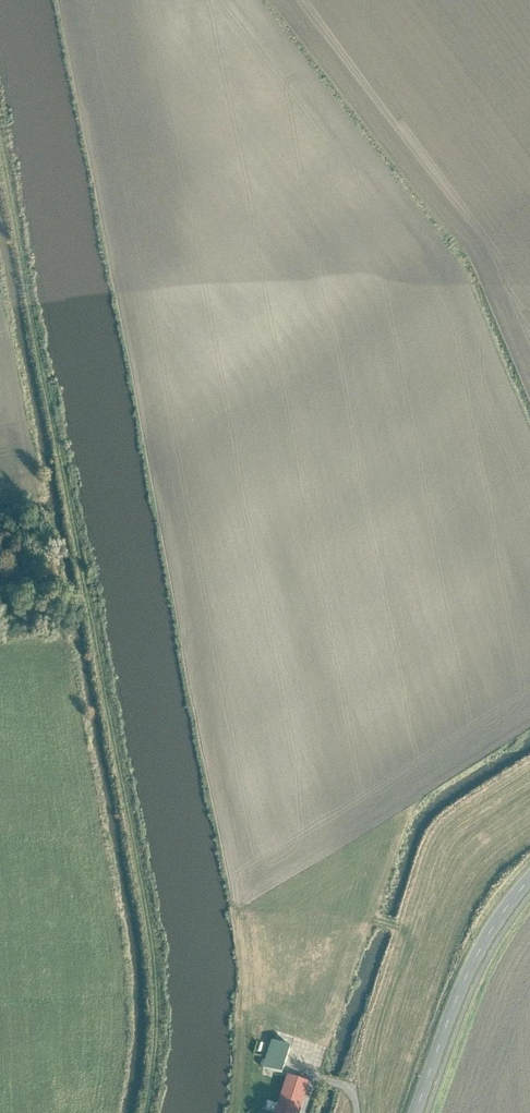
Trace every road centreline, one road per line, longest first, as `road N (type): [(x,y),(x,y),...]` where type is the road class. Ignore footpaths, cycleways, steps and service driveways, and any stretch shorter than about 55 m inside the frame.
road 1 (residential): [(417,1112),(479,953),(529,879)]

